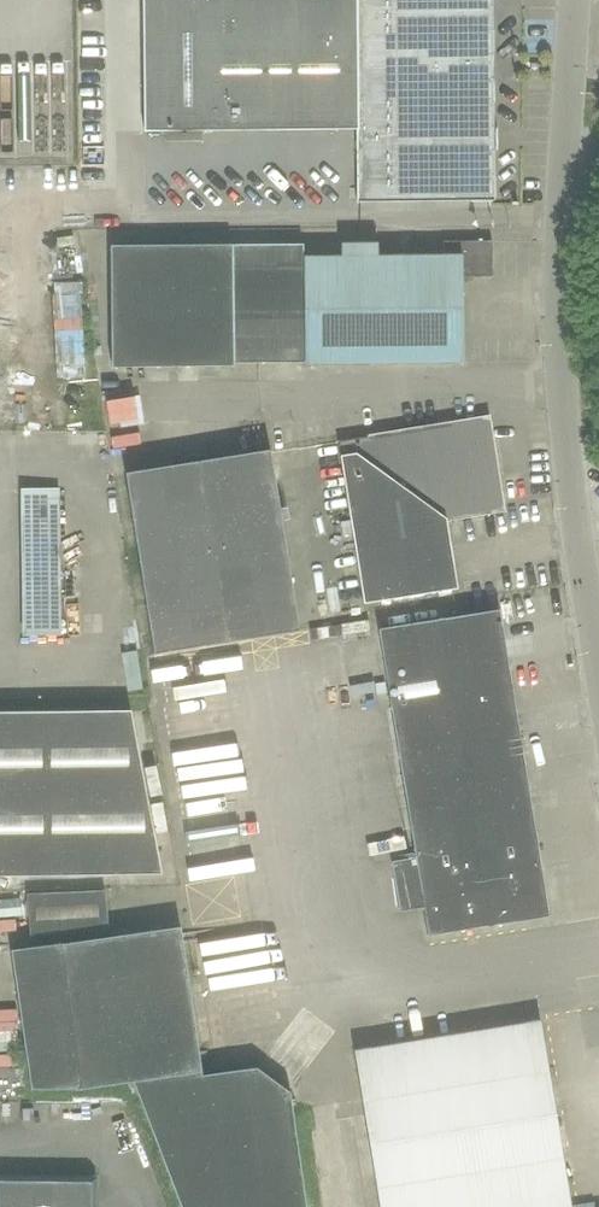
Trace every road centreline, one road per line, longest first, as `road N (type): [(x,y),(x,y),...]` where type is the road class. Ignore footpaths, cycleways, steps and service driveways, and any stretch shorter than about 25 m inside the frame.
road 1 (unclassified): [(598,639),(580,517),(566,272),(578,0)]

